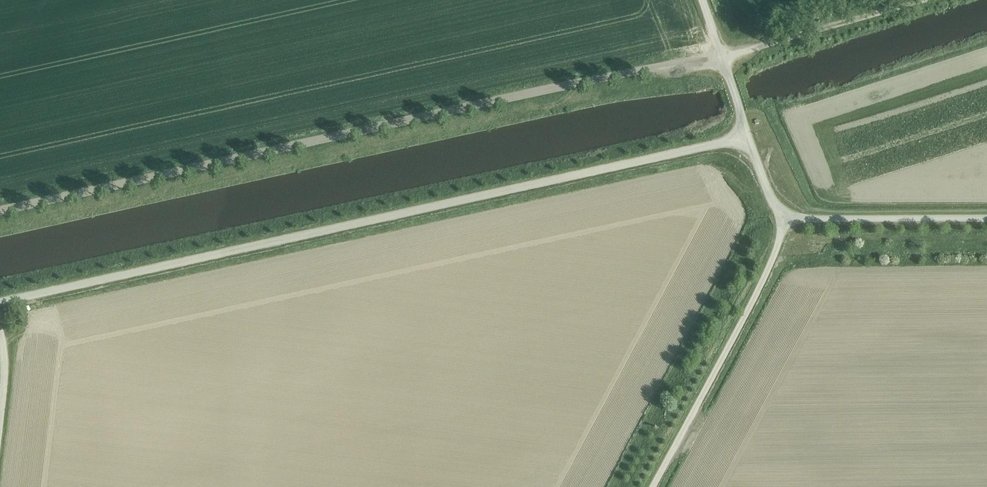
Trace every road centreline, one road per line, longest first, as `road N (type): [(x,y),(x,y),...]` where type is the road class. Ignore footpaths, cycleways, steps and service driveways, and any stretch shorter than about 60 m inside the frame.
road 1 (unclassified): [(0,302),(748,136)]
road 2 (track): [(722,59),(580,82),(0,210)]
road 3 (unclassified): [(652,486),(751,303),(784,217)]
road 4 (track): [(722,59),(927,0)]
road 5 (unclassified): [(986,218),(784,217)]
road 6 (unclassified): [(748,136),(702,0)]

